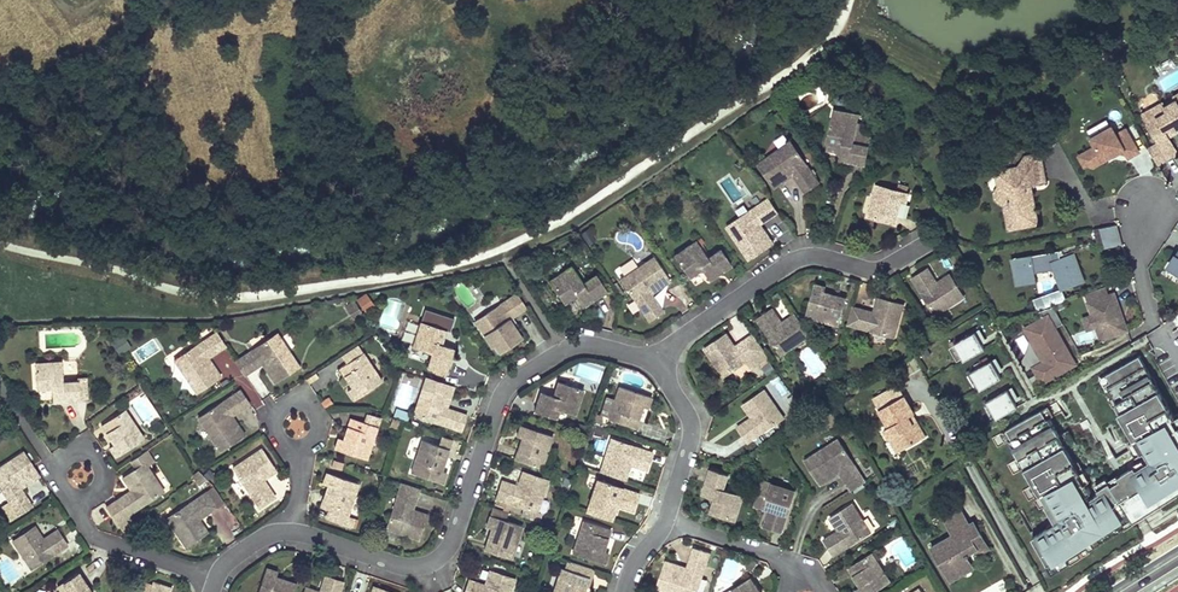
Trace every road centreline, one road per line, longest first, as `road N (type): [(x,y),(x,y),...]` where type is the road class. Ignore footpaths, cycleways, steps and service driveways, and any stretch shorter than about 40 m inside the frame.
road 1 (residential): [(654,367),(581,347),(509,385),(452,543),(432,564),(405,568),(295,535)]
road 2 (residential): [(654,367),(687,332),(791,264),(817,257),(878,272),(942,237)]
road 3 (residential): [(216,578),(99,540),(82,520),(81,498)]
road 4 (residential): [(666,520),(690,428),(654,367)]
road 5 (residential): [(1177,357),(1156,328),(1138,268),(1148,208)]
road 6 (residential): [(666,520),(775,554),(798,590)]
road 7 (residential): [(81,498),(104,484),(105,465),(92,451),(73,450),(59,463),(58,482),(71,496)]
road 8 (residential): [(300,447),(315,437),(319,420),(309,406),(292,402),(277,412),(274,429),(292,447)]

